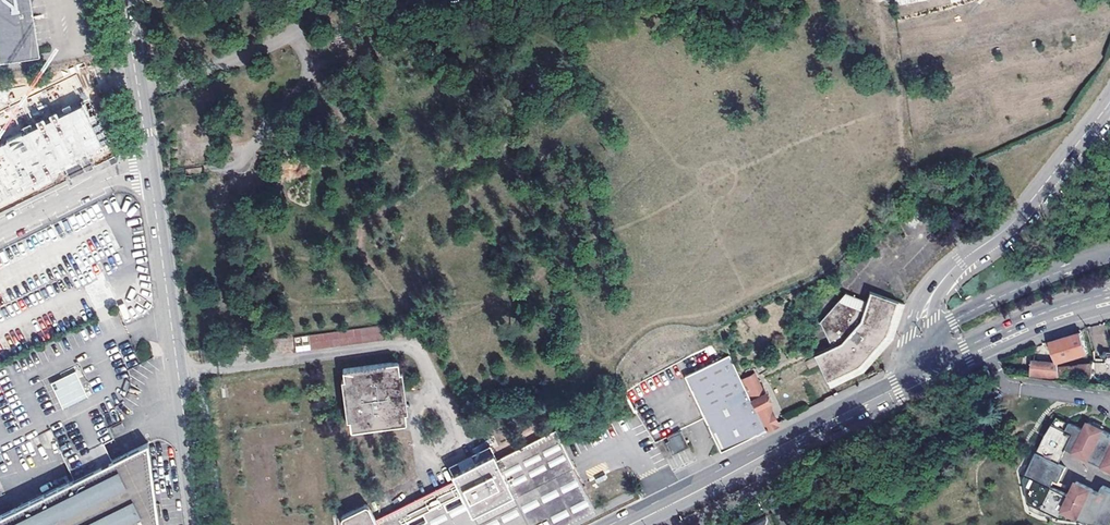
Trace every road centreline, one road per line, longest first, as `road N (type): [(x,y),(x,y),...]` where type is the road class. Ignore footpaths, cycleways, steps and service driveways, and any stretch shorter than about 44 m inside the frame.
road 1 (secondary): [(149,169),(199,524)]
road 2 (secondary): [(616,524),(934,371)]
road 3 (tertiary): [(928,300),(1026,213),(1109,107)]
road 4 (residential): [(1109,256),(1035,281),(933,335)]
road 5 (secondary): [(1109,302),(1015,332),(934,371)]
road 6 (secondary): [(123,0),(149,169)]
road 7 (residential): [(0,231),(115,175),(149,169)]

